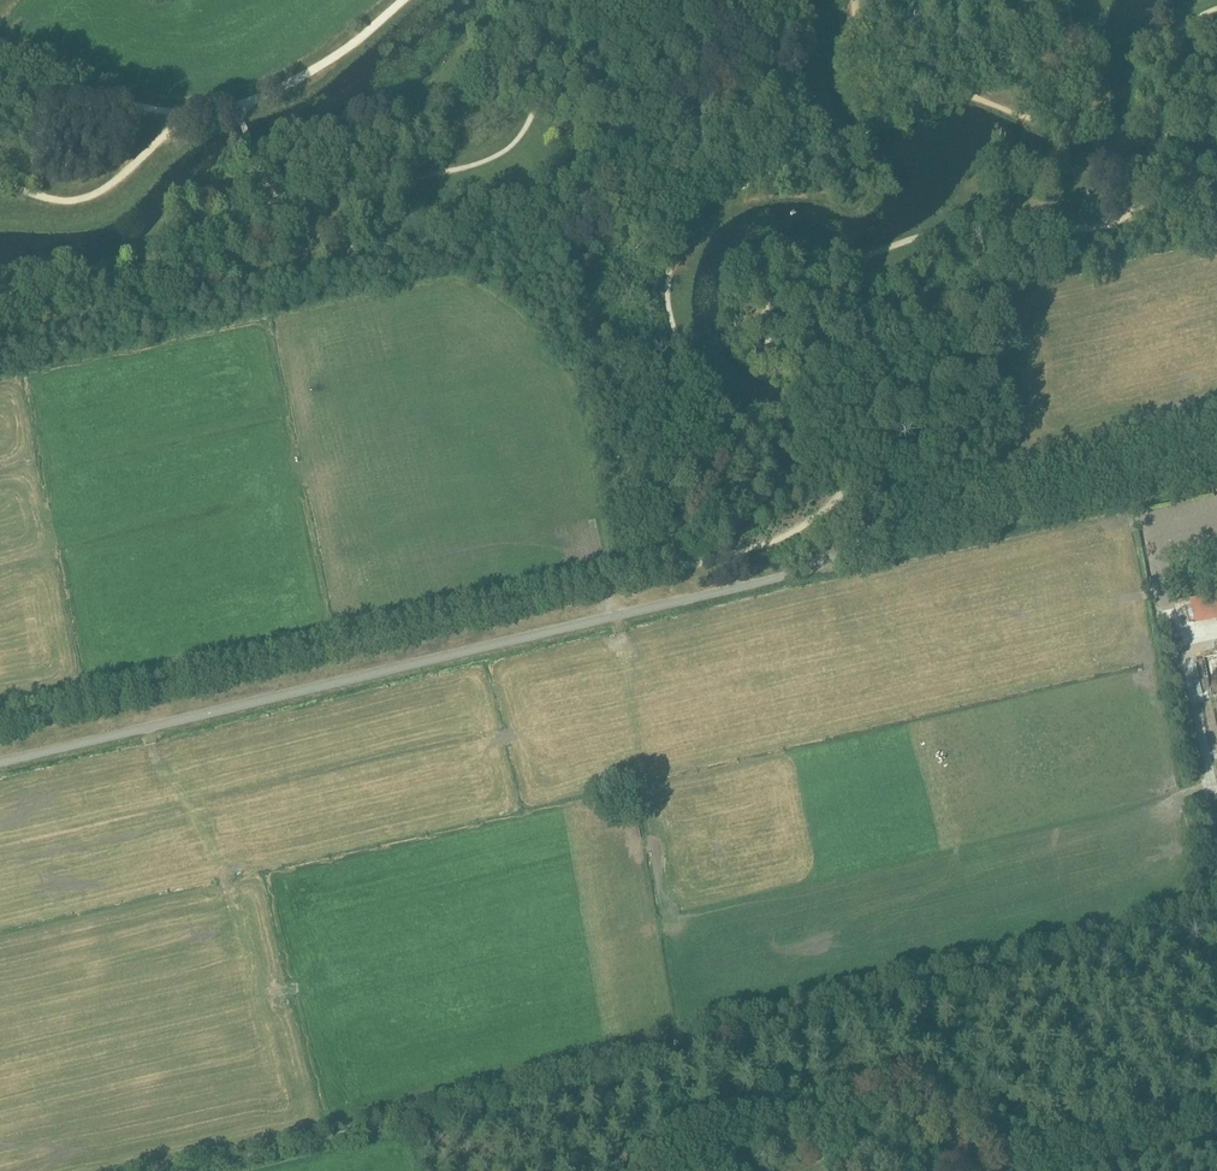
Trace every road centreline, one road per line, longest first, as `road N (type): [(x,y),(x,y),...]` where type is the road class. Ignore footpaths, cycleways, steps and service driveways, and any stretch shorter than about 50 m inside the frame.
road 1 (unclassified): [(0,762),(796,572),(917,523),(1216,450)]
road 2 (track): [(972,1168),(1216,1112)]
road 3 (track): [(0,181),(63,202),(99,192),(124,175),(179,111)]
road 4 (track): [(401,0),(305,74),(237,108)]
road 5 (track): [(179,111),(106,99),(0,37)]

